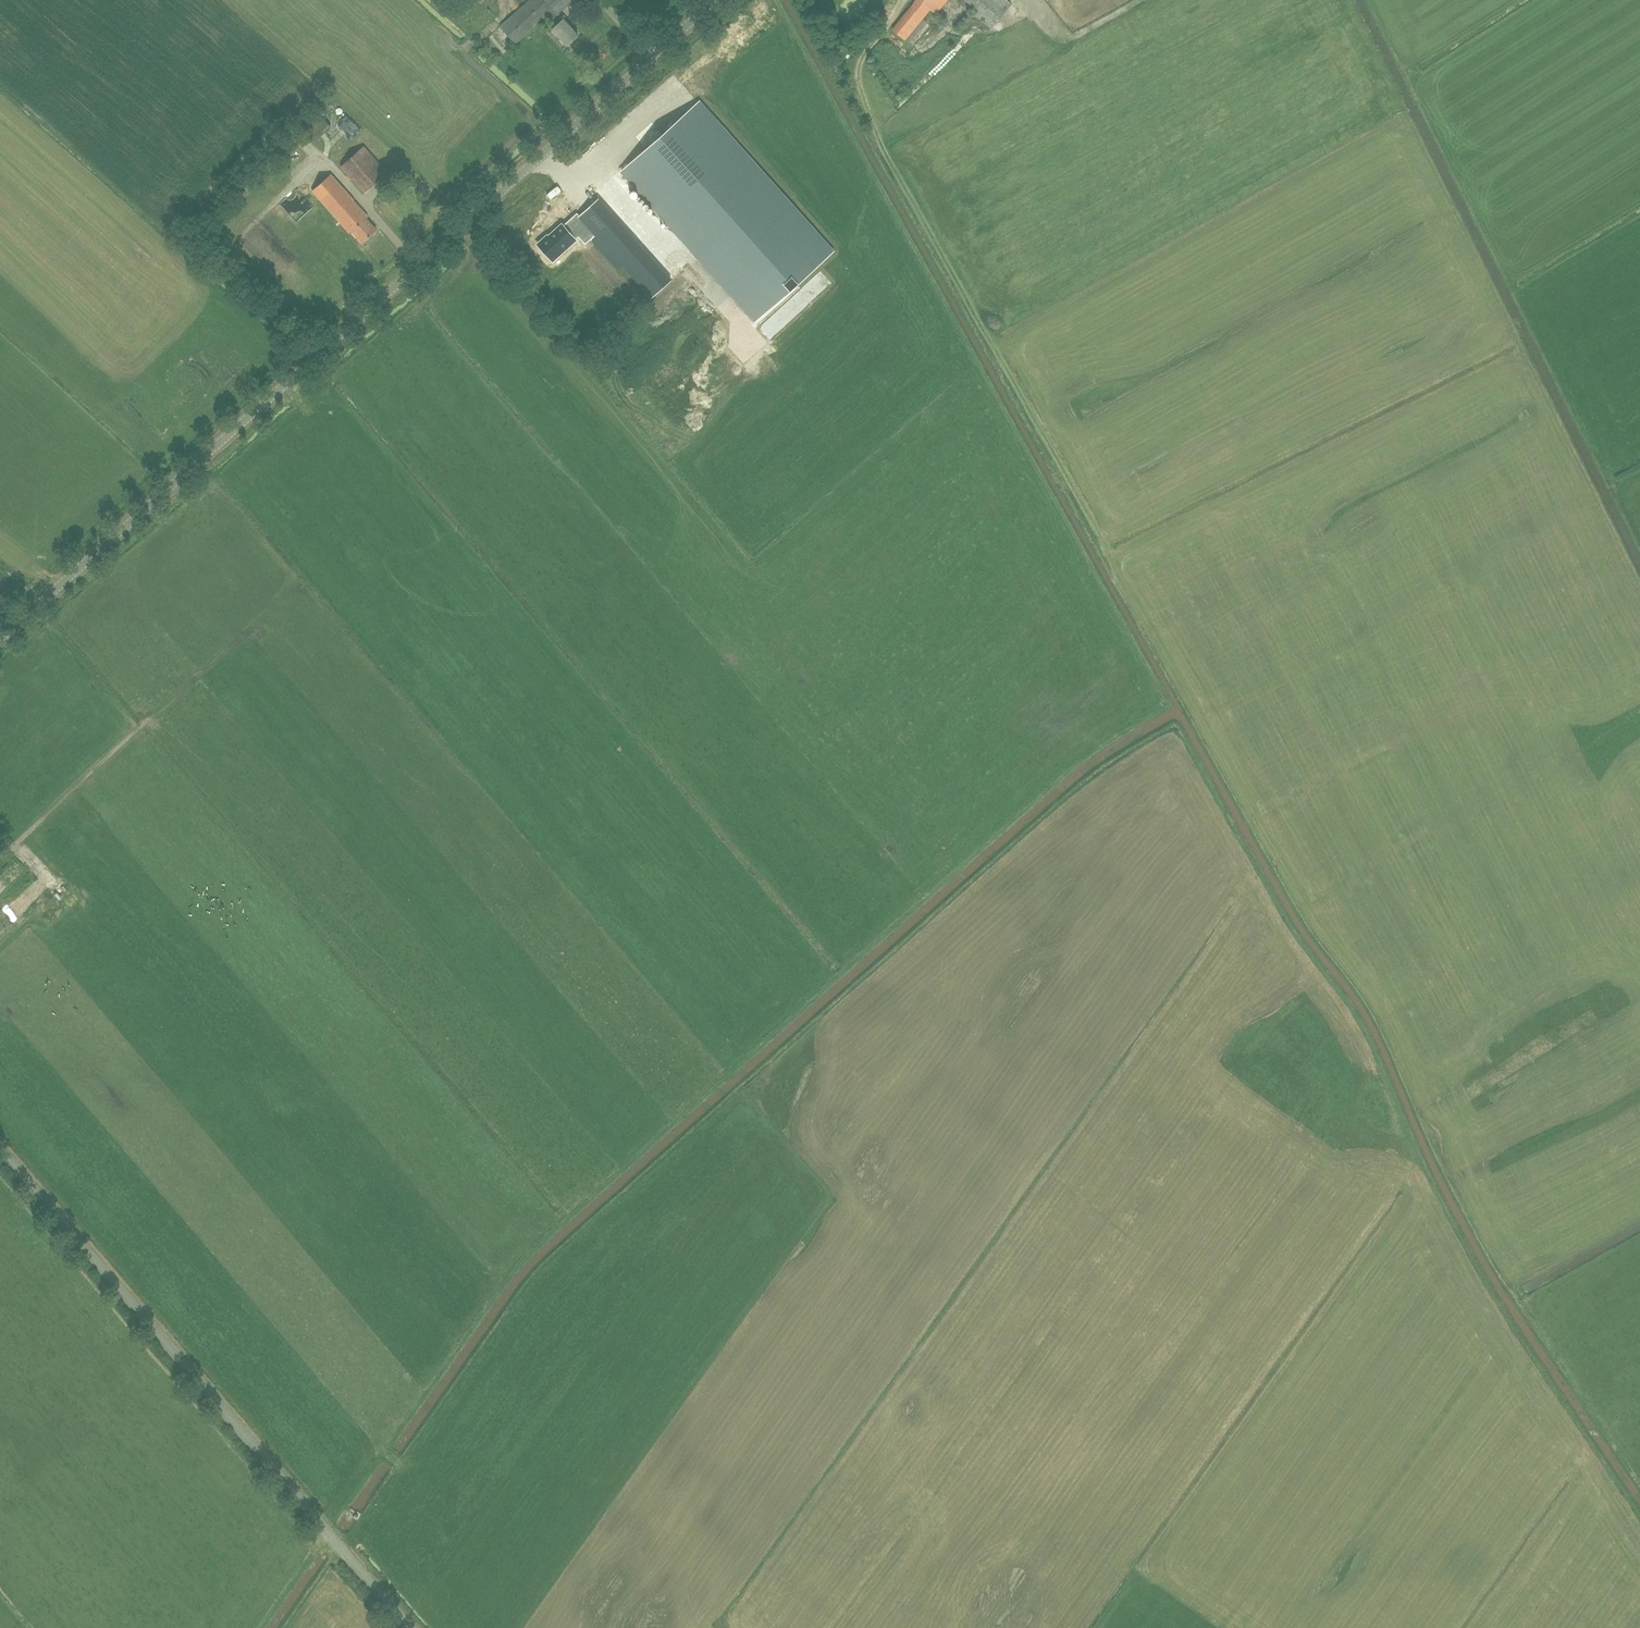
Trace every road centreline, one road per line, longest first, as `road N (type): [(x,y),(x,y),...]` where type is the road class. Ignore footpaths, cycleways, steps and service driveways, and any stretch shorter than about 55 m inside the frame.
road 1 (unclassified): [(0,640),(716,0)]
road 2 (unclassified): [(408,1627),(0,1150)]

